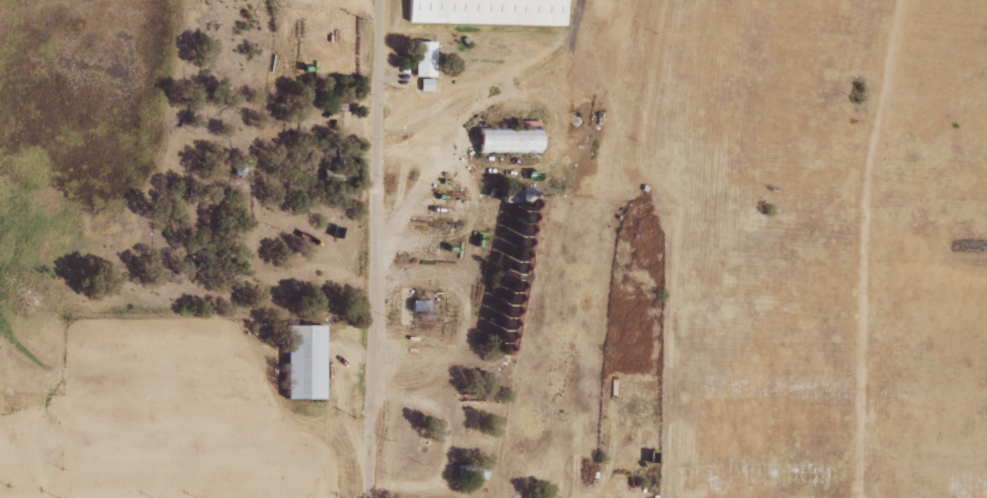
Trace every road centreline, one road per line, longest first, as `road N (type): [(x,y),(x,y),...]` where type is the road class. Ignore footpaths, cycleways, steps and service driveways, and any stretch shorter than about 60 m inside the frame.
road 1 (residential): [(370,497),(380,0)]

